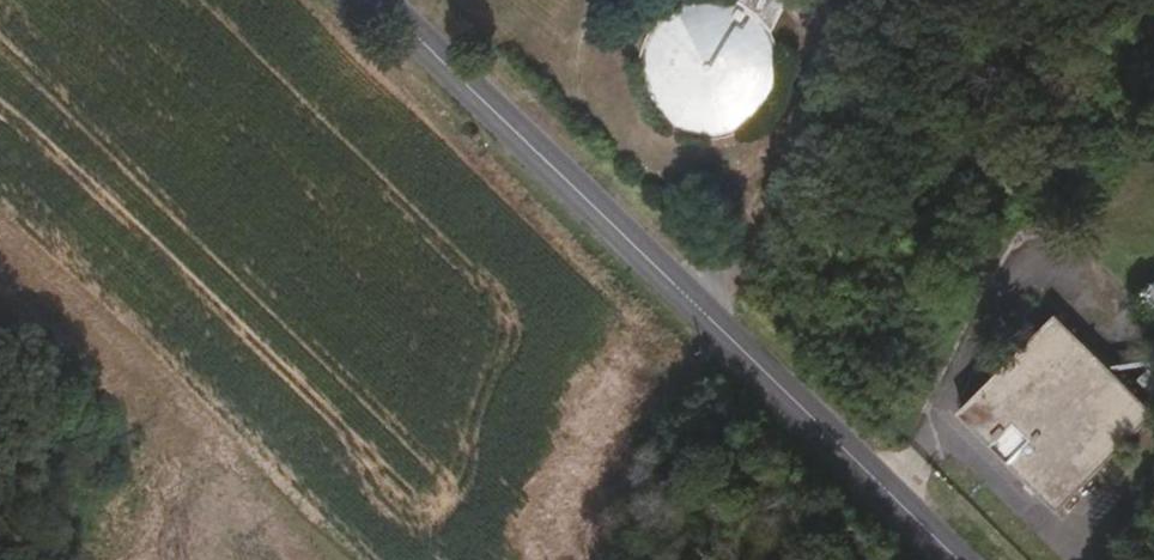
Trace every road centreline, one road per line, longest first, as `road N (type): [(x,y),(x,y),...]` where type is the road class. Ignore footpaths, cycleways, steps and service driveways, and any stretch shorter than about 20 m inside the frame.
road 1 (secondary): [(381,0),(961,559)]

